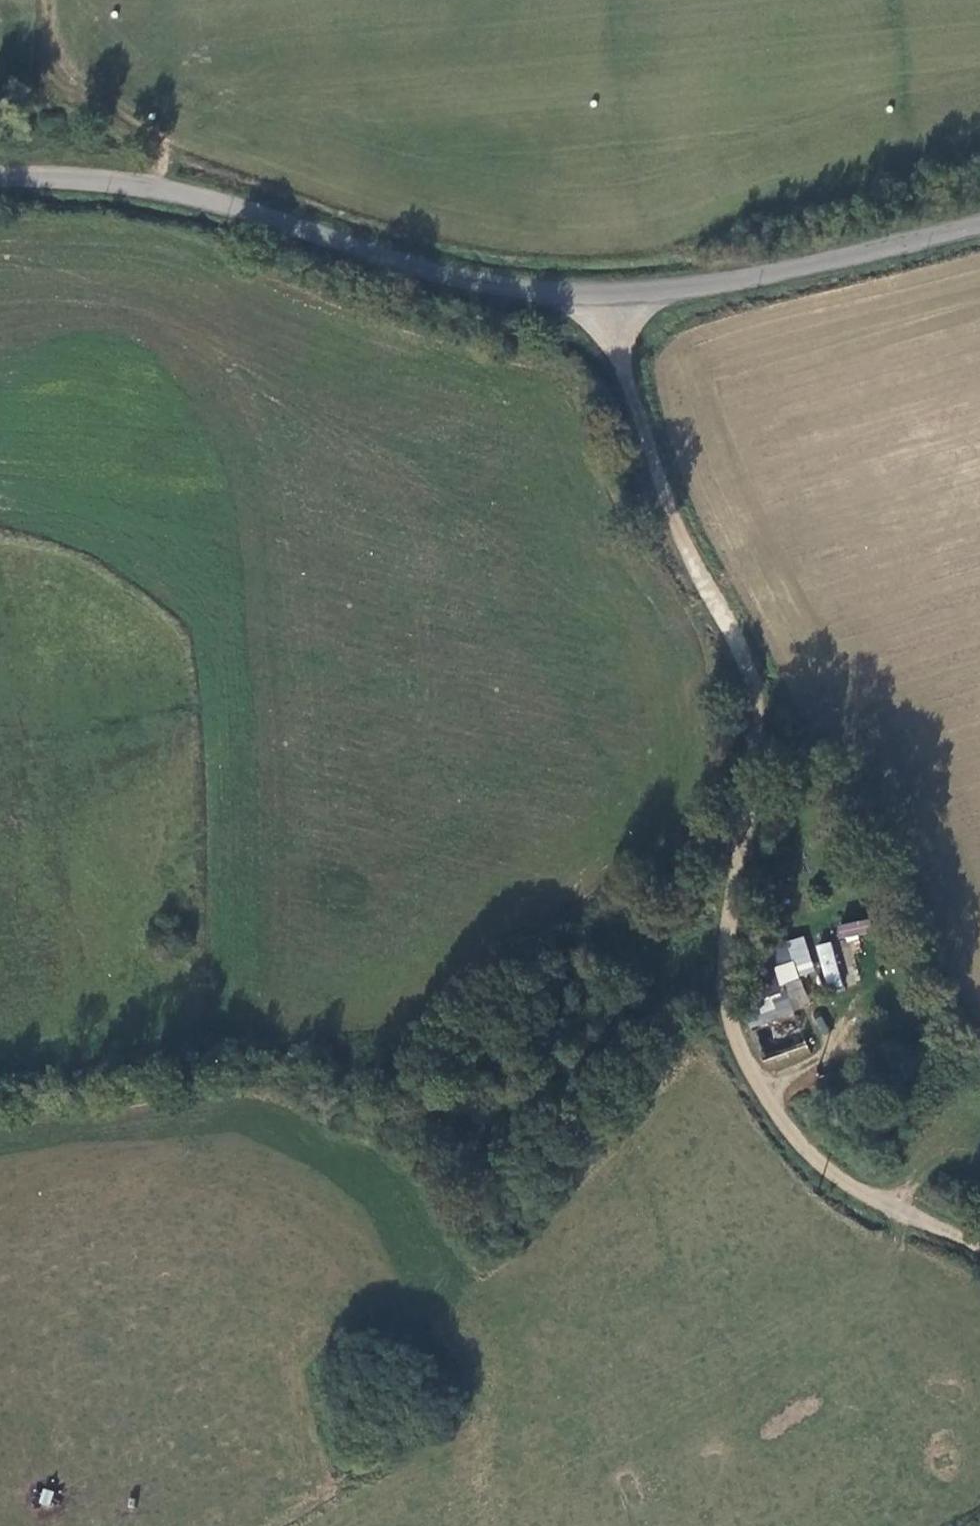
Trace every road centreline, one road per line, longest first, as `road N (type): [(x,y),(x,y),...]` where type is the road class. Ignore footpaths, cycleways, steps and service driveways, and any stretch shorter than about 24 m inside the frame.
road 1 (track): [(979,1237),(839,1166),(767,1101),(731,1016),(722,947),(746,789),(747,624),(674,495),(605,293)]
road 2 (unclassified): [(979,225),(695,287),(521,291),(169,190),(78,177),(0,178)]

